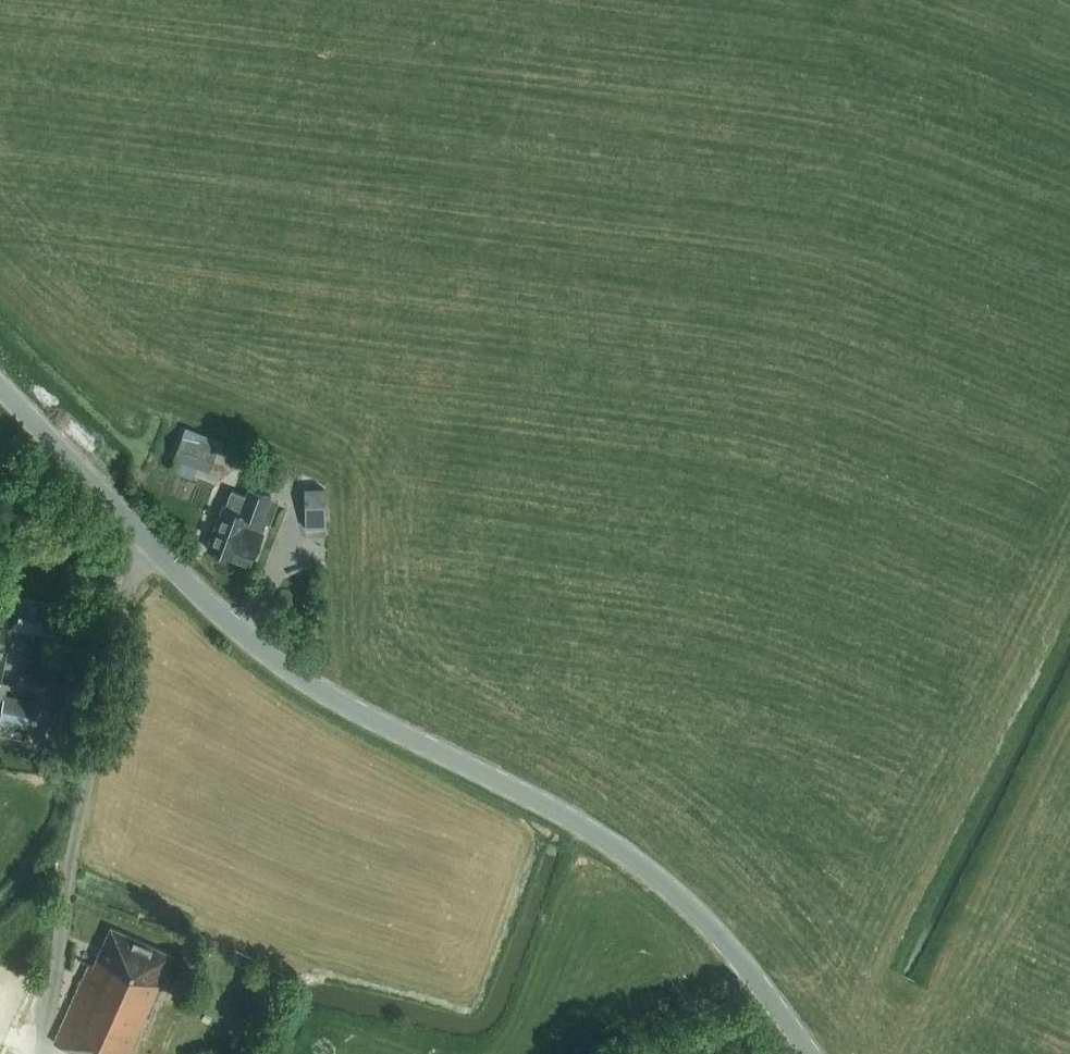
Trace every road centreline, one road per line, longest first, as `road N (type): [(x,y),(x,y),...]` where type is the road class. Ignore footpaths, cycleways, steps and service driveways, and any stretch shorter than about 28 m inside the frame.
road 1 (tertiary): [(812,1053),(728,945),(647,870),(560,812),(366,715),(249,641),(0,385)]

